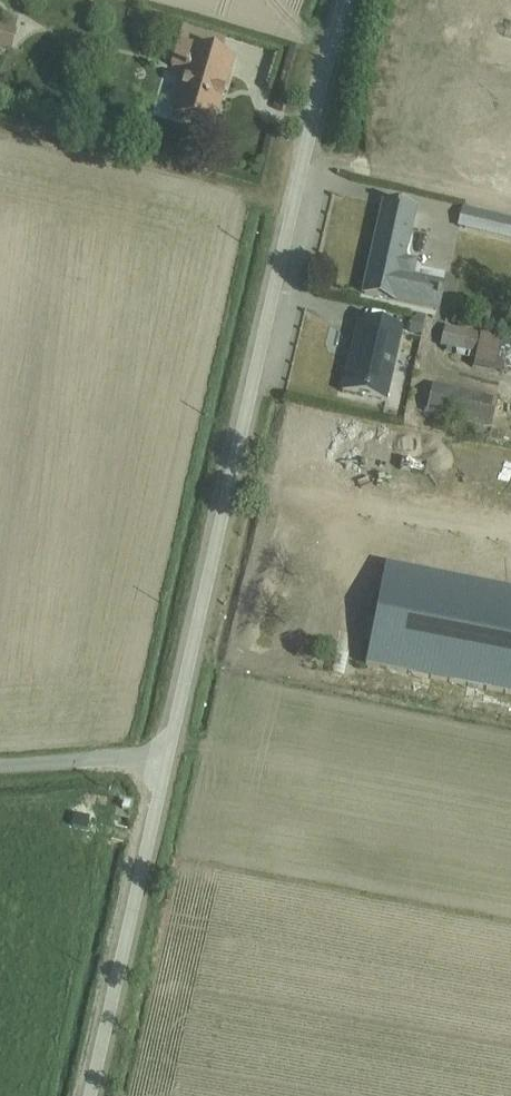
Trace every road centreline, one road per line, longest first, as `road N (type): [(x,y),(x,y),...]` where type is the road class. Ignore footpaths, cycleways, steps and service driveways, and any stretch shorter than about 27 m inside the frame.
road 1 (unclassified): [(350,0),(256,360),(170,755)]
road 2 (unclassified): [(170,755),(92,1095)]
road 3 (unclassified): [(170,755),(0,767)]

